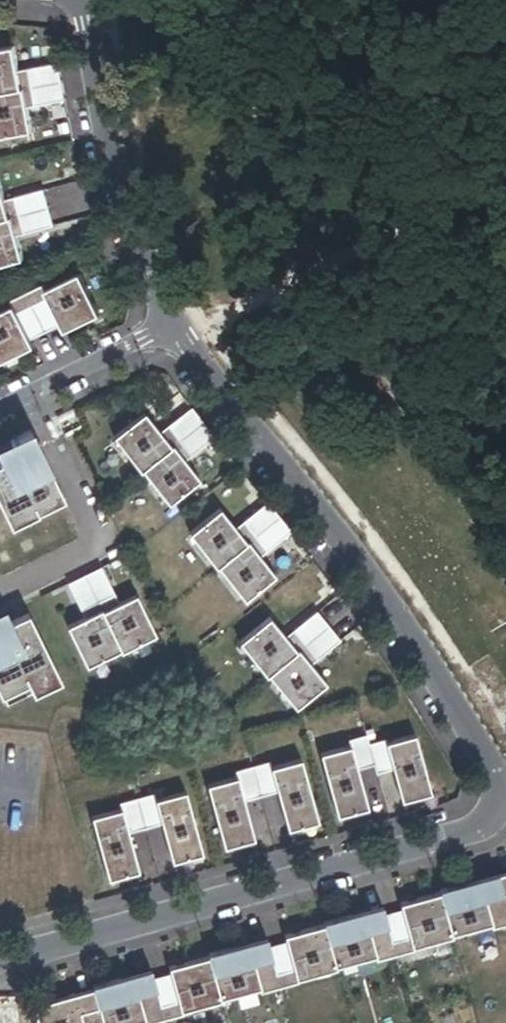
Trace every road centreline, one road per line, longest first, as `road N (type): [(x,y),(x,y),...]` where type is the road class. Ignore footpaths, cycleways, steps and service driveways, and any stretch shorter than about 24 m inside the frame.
road 1 (residential): [(171,327),(240,427),(398,620),(469,730),(496,794),(490,814),(468,832),(62,946)]
road 2 (residential): [(80,0),(122,206),(171,327)]
road 3 (residential): [(0,412),(171,327)]

